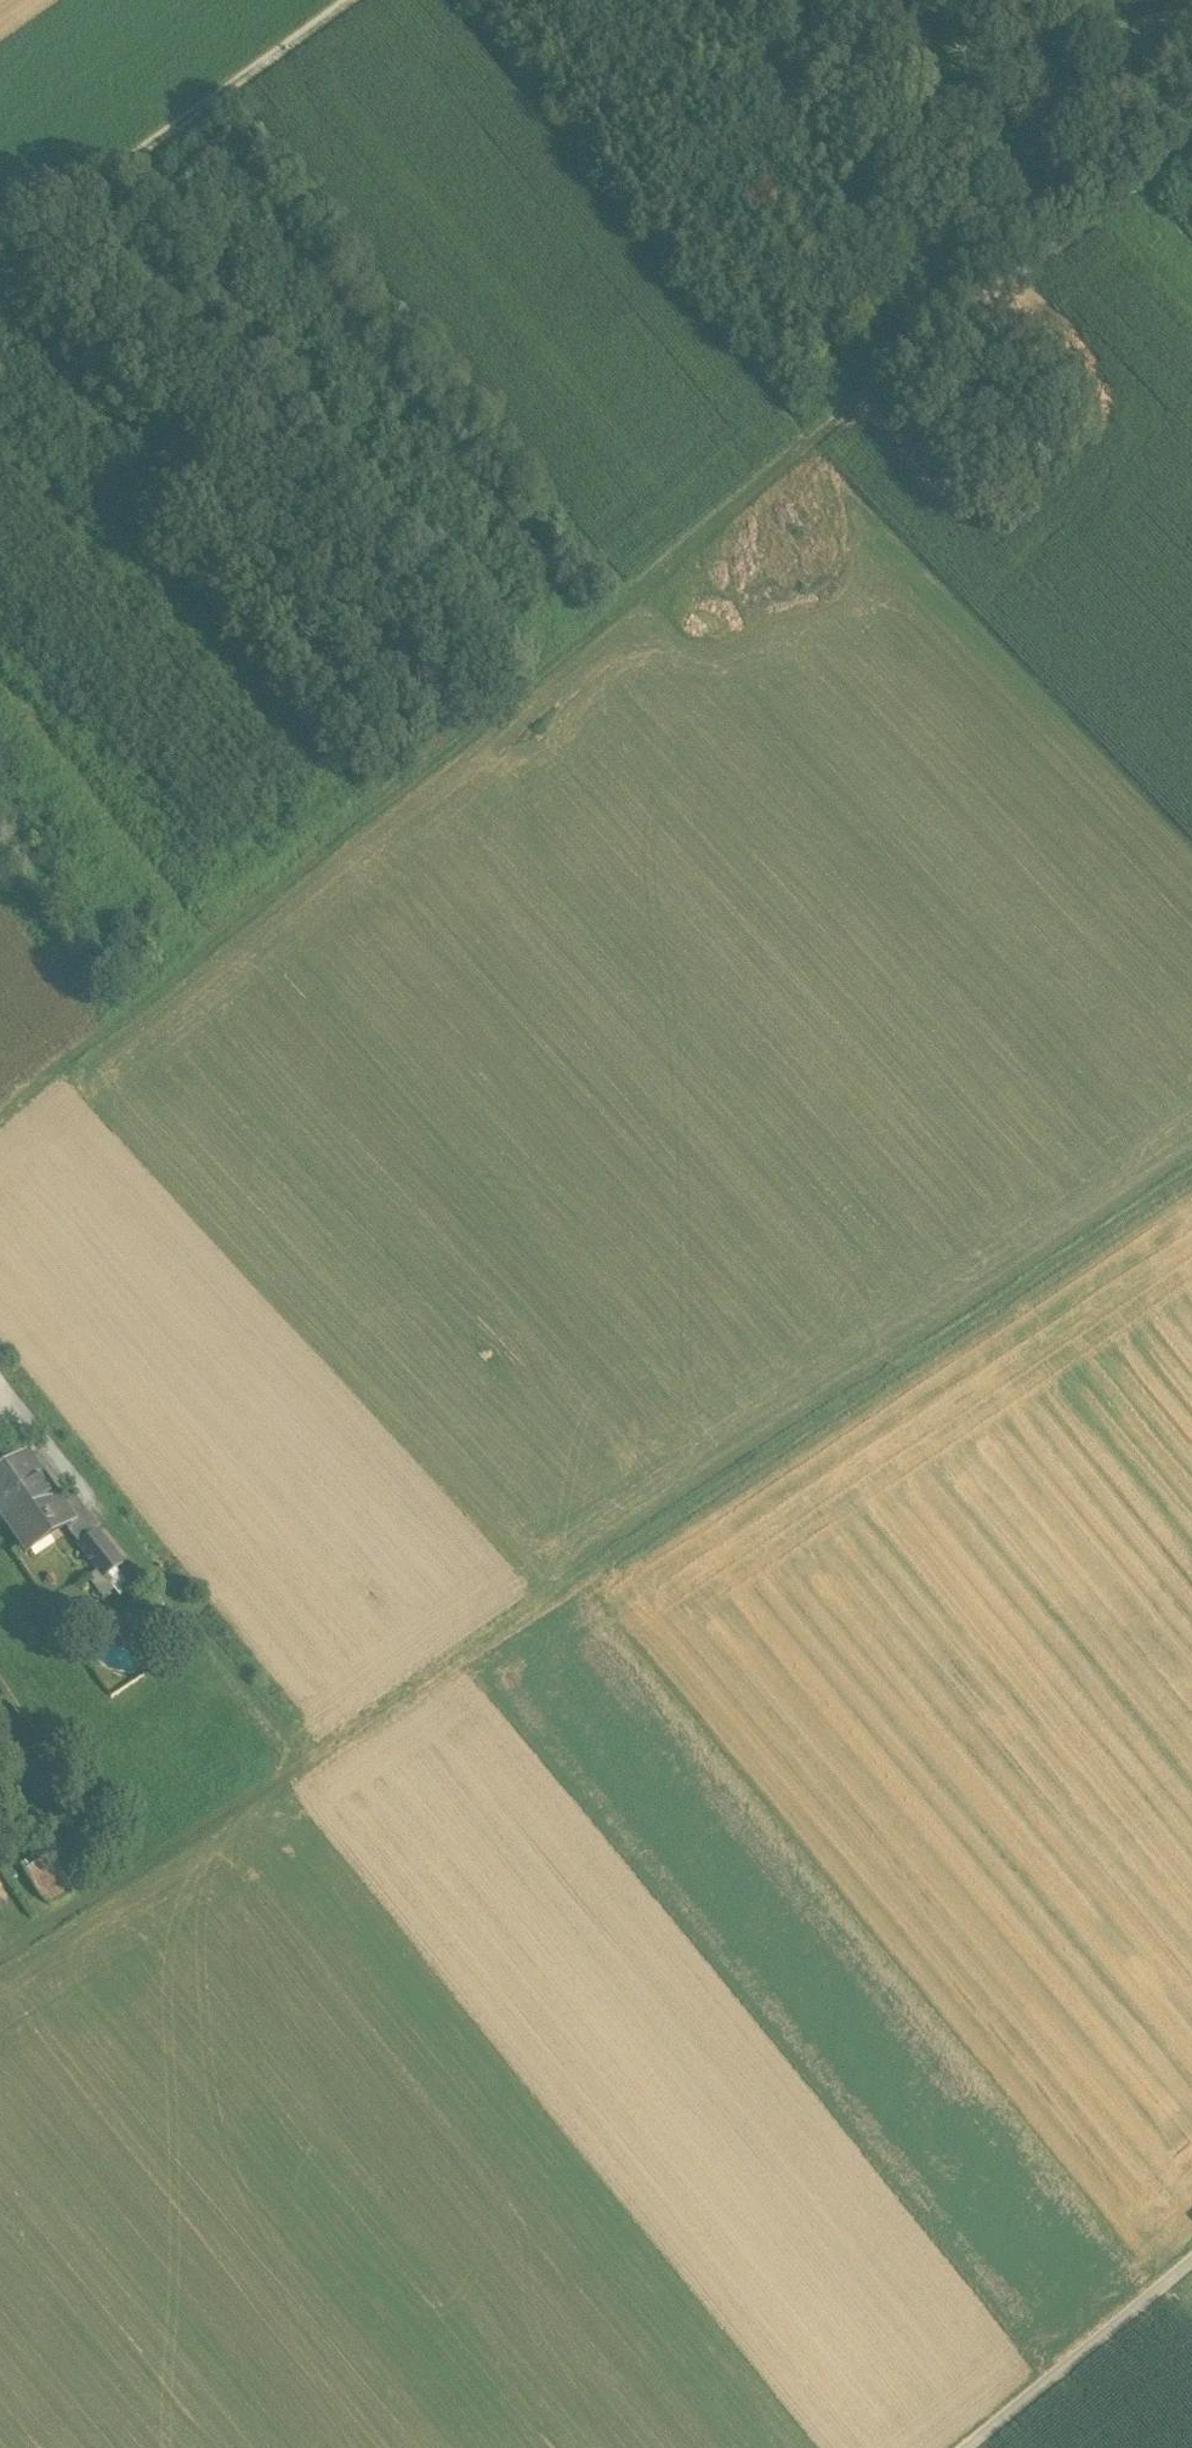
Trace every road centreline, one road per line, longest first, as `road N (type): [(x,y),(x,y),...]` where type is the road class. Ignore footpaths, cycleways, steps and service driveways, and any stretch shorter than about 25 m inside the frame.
road 1 (track): [(1191,151),(566,663),(194,984),(0,1137)]
road 2 (track): [(319,1776),(1191,1195)]
road 3 (track): [(0,1381),(319,1776)]
road 4 (track): [(348,0),(0,259)]
road 5 (track): [(0,1988),(319,1776)]
road 6 (track): [(1191,2262),(967,2447)]

